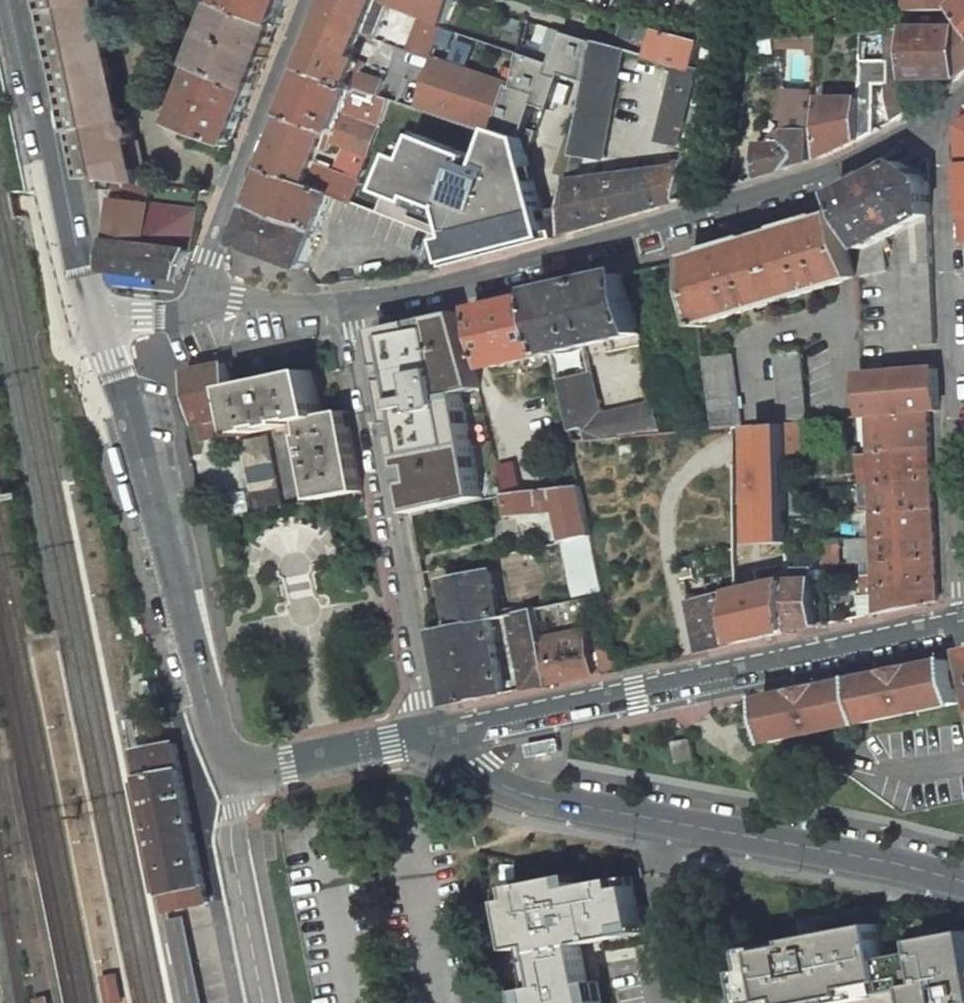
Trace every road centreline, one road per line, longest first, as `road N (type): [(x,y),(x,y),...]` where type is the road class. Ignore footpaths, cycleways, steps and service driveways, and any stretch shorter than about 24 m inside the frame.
road 1 (unclassified): [(940,124),(806,194),(579,259),(348,307)]
road 2 (unclassified): [(432,732),(963,622)]
road 3 (unclassified): [(104,319),(199,672),(235,770)]
road 4 (unclassified): [(963,558),(940,124)]
road 5 (residential): [(432,732),(348,307)]
road 6 (unclassified): [(197,307),(317,0)]
road 7 (unclassified): [(30,0),(104,319)]
road 8 (unclassified): [(687,825),(963,881)]
road 9 (unclassified): [(432,732),(505,786),(687,825)]
road 10 (unclassified): [(235,770),(227,799),(264,1002)]
road 11 (unclassified): [(235,770),(432,732)]
road 12 (residential): [(687,825),(661,962),(669,1002)]
road 13 (unclassified): [(348,307),(197,307)]

